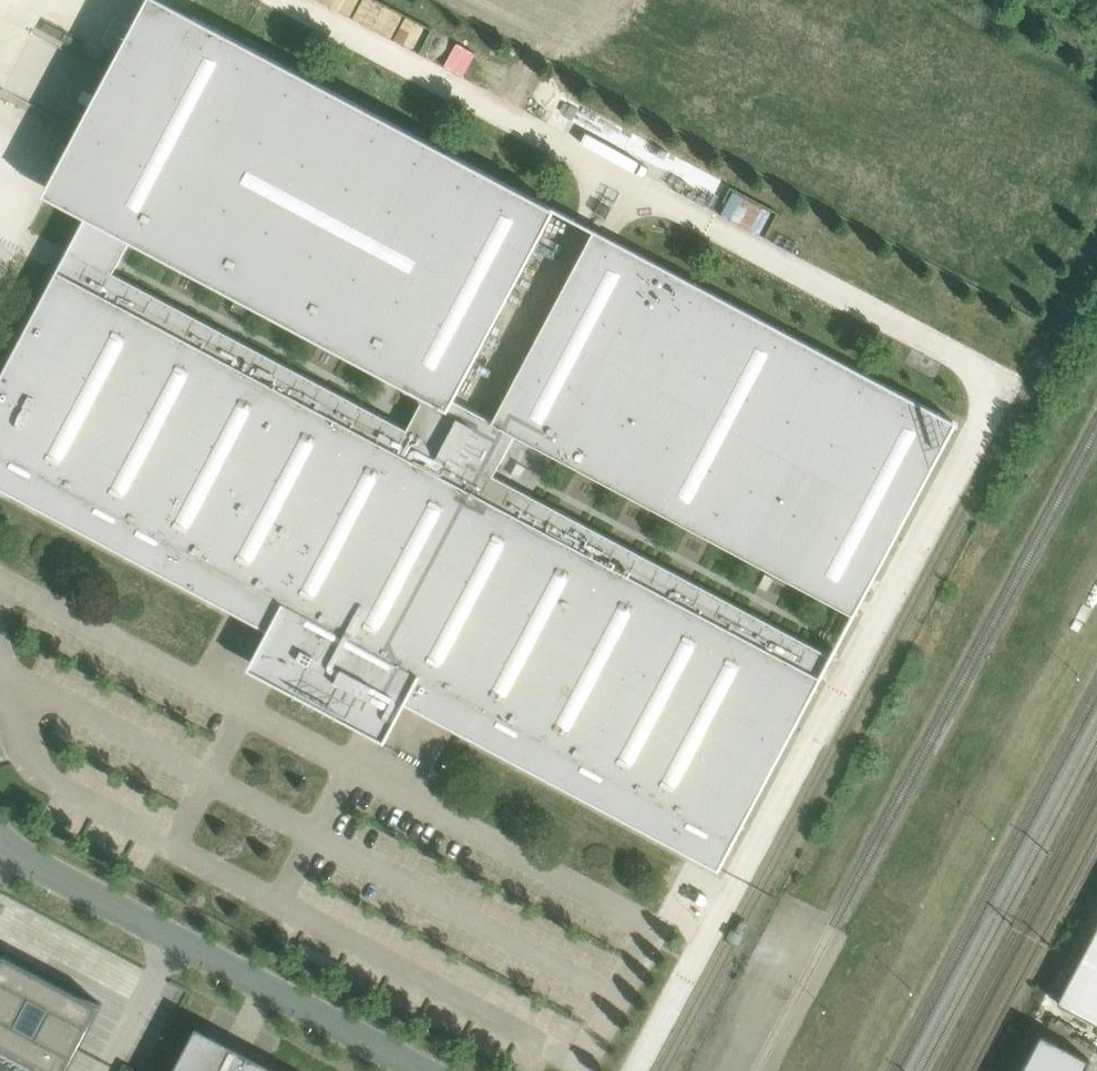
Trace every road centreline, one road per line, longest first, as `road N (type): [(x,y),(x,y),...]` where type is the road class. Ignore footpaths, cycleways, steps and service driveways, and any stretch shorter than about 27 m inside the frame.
road 1 (unclassified): [(420,1070),(19,860),(0,841)]

